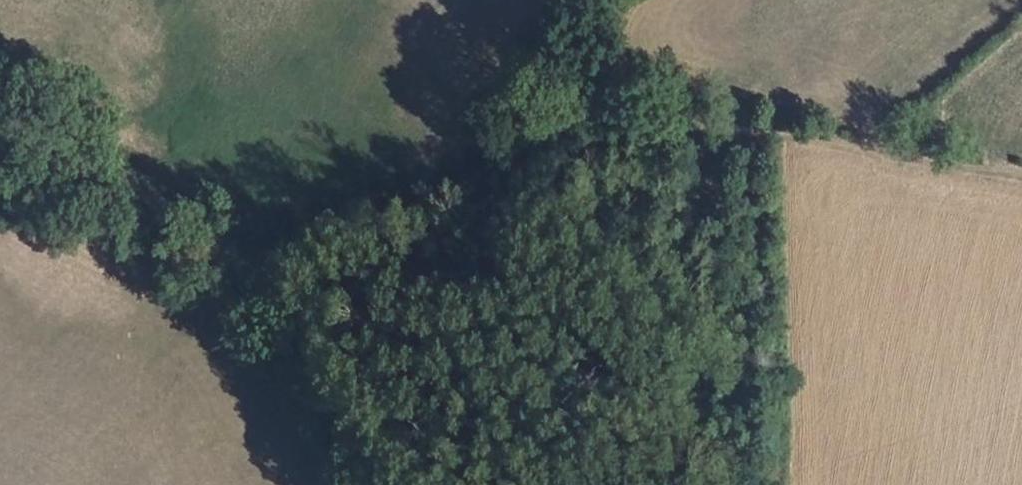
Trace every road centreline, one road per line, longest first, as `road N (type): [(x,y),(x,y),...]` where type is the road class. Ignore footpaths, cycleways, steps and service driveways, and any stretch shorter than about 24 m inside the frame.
road 1 (unclassified): [(0,127),(53,141),(121,179),(244,282),(387,484)]

